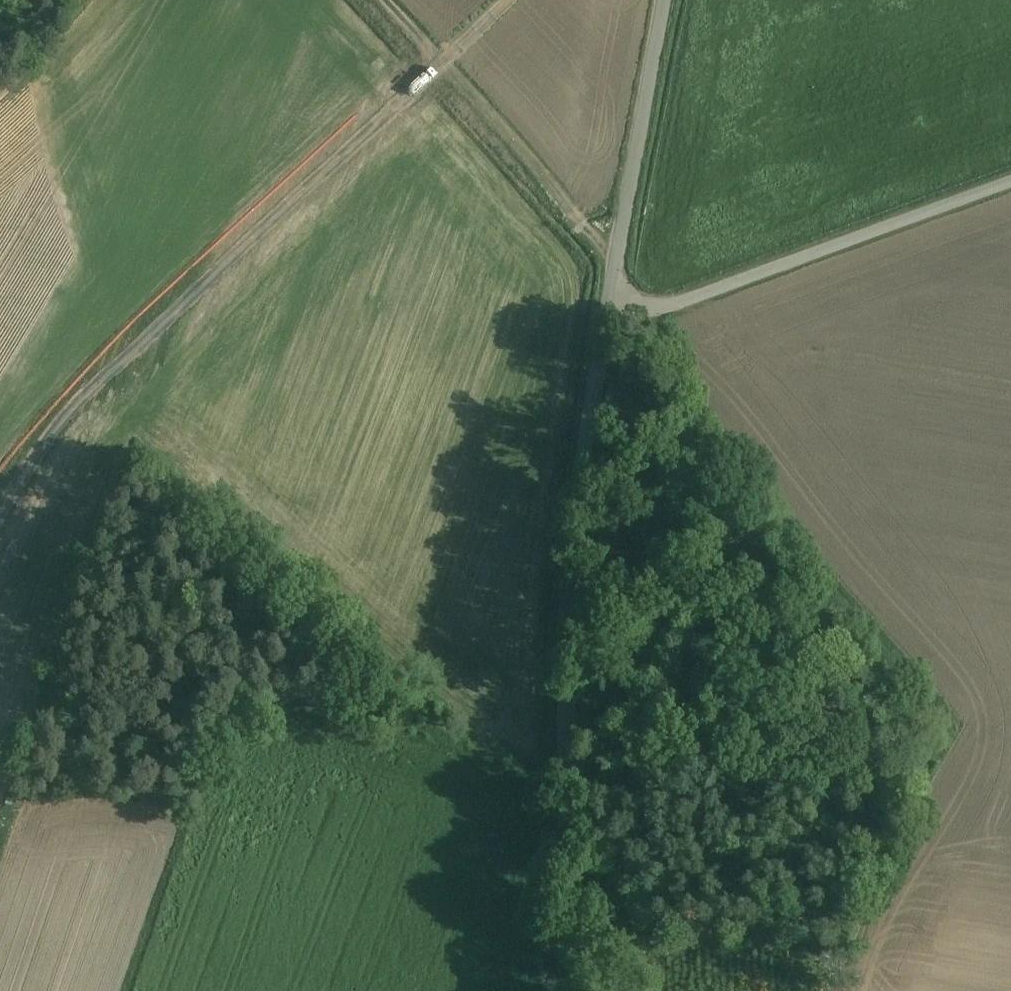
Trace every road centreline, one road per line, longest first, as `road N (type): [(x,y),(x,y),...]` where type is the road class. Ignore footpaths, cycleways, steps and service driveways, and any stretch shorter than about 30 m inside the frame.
road 1 (unclassified): [(572,990),(546,712),(617,299)]
road 2 (unclassified): [(617,299),(669,307),(1010,181)]
road 3 (unclassified): [(617,299),(670,0)]

